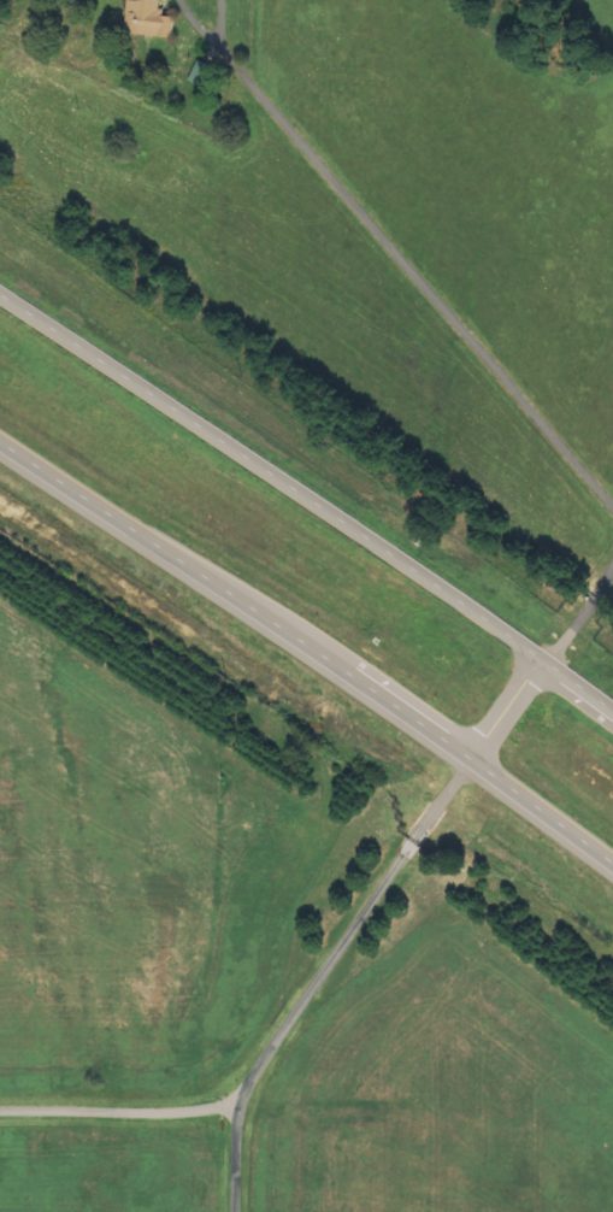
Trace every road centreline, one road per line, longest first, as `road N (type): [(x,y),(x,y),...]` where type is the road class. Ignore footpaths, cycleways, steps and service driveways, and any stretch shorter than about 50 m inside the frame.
road 1 (residential): [(0,1118),(170,1117),(244,1098),(470,760),(548,667)]
road 2 (trunk): [(0,446),(612,865)]
road 3 (trunk): [(612,716),(0,302)]

